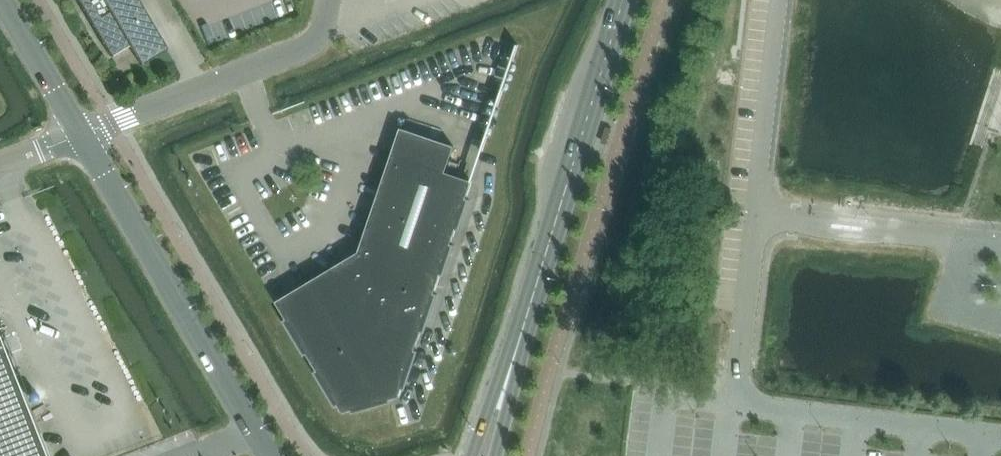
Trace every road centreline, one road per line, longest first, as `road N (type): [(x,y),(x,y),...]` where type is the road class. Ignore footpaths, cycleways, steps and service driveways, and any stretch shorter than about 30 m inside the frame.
road 1 (unclassified): [(269,455),(80,135)]
road 2 (secondary): [(522,331),(623,0)]
road 3 (unclassified): [(80,135),(307,47),(321,32),(329,0)]
road 4 (unclassified): [(779,0),(756,214)]
road 5 (unclassified): [(80,135),(0,0)]
road 6 (secondary): [(522,331),(471,455)]
road 7 (secondary): [(495,455),(525,347),(522,331)]

